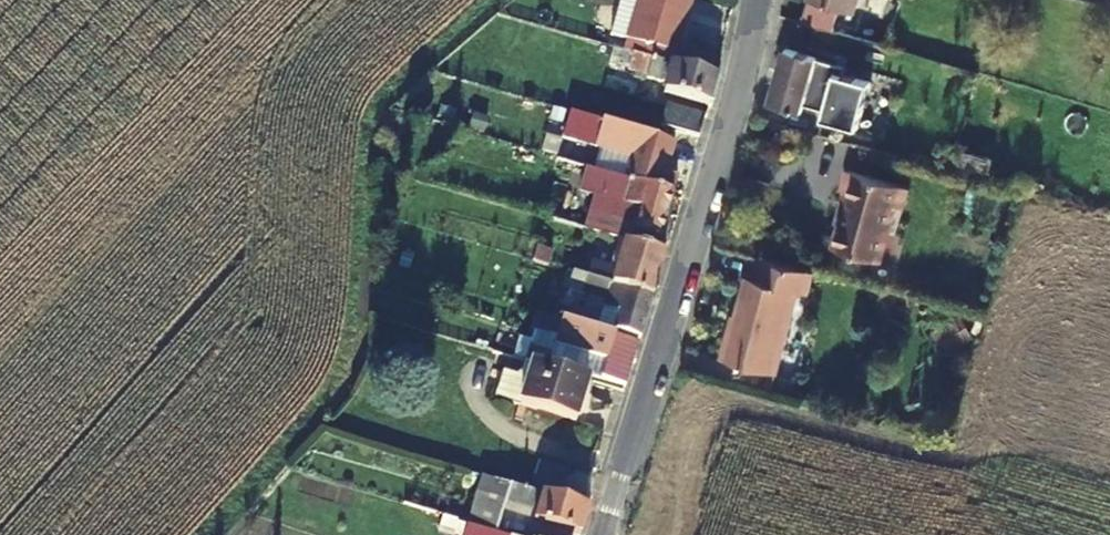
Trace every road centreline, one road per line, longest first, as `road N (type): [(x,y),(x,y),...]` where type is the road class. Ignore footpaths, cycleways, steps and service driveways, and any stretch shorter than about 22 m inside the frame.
road 1 (residential): [(604,534),(761,0)]

